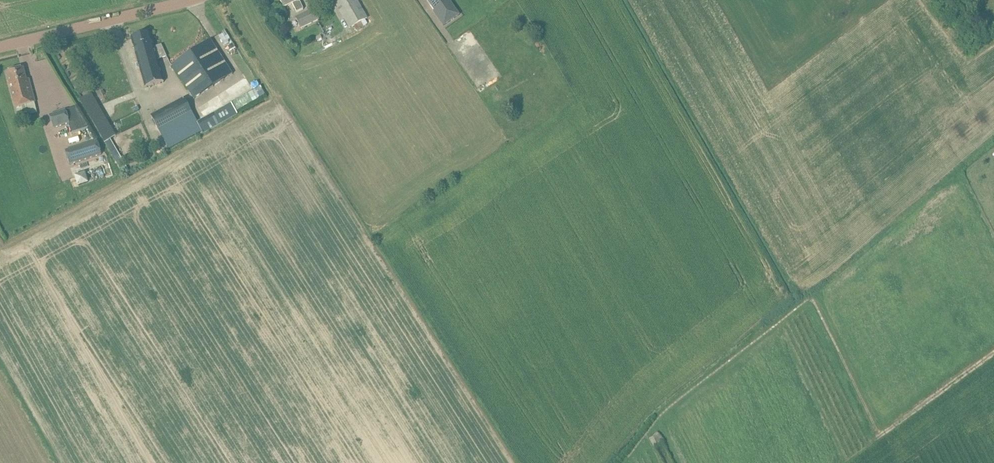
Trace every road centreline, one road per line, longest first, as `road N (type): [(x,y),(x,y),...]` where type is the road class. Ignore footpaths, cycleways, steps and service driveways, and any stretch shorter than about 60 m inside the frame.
road 1 (unclassified): [(0,47),(192,0)]

